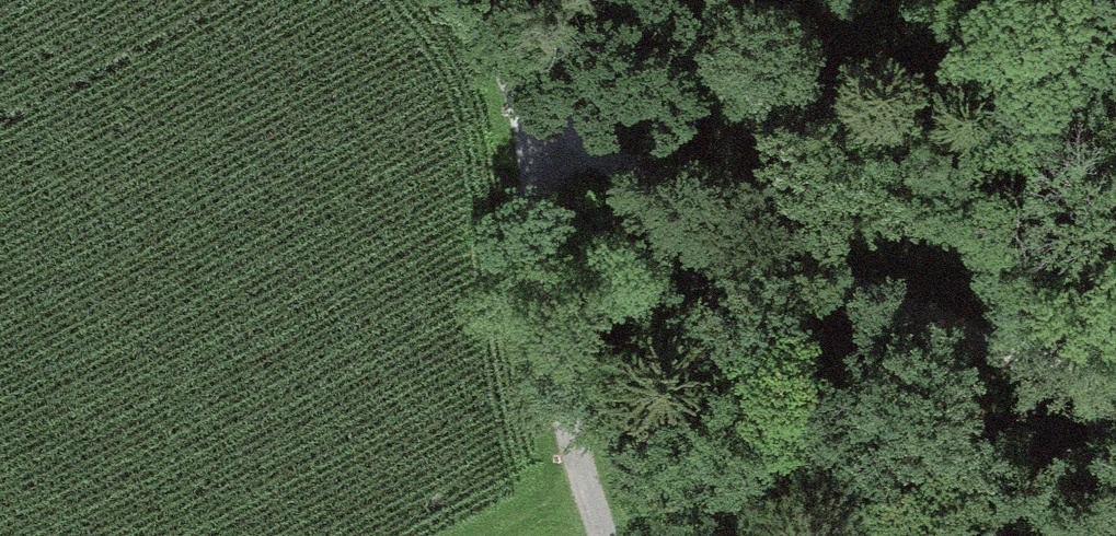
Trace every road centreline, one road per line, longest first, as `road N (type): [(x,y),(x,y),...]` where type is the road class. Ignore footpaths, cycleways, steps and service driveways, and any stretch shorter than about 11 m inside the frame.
road 1 (track): [(451,0),(529,84),(678,206),(865,293),(1115,389)]
road 2 (track): [(529,84),(546,254),(607,535)]

